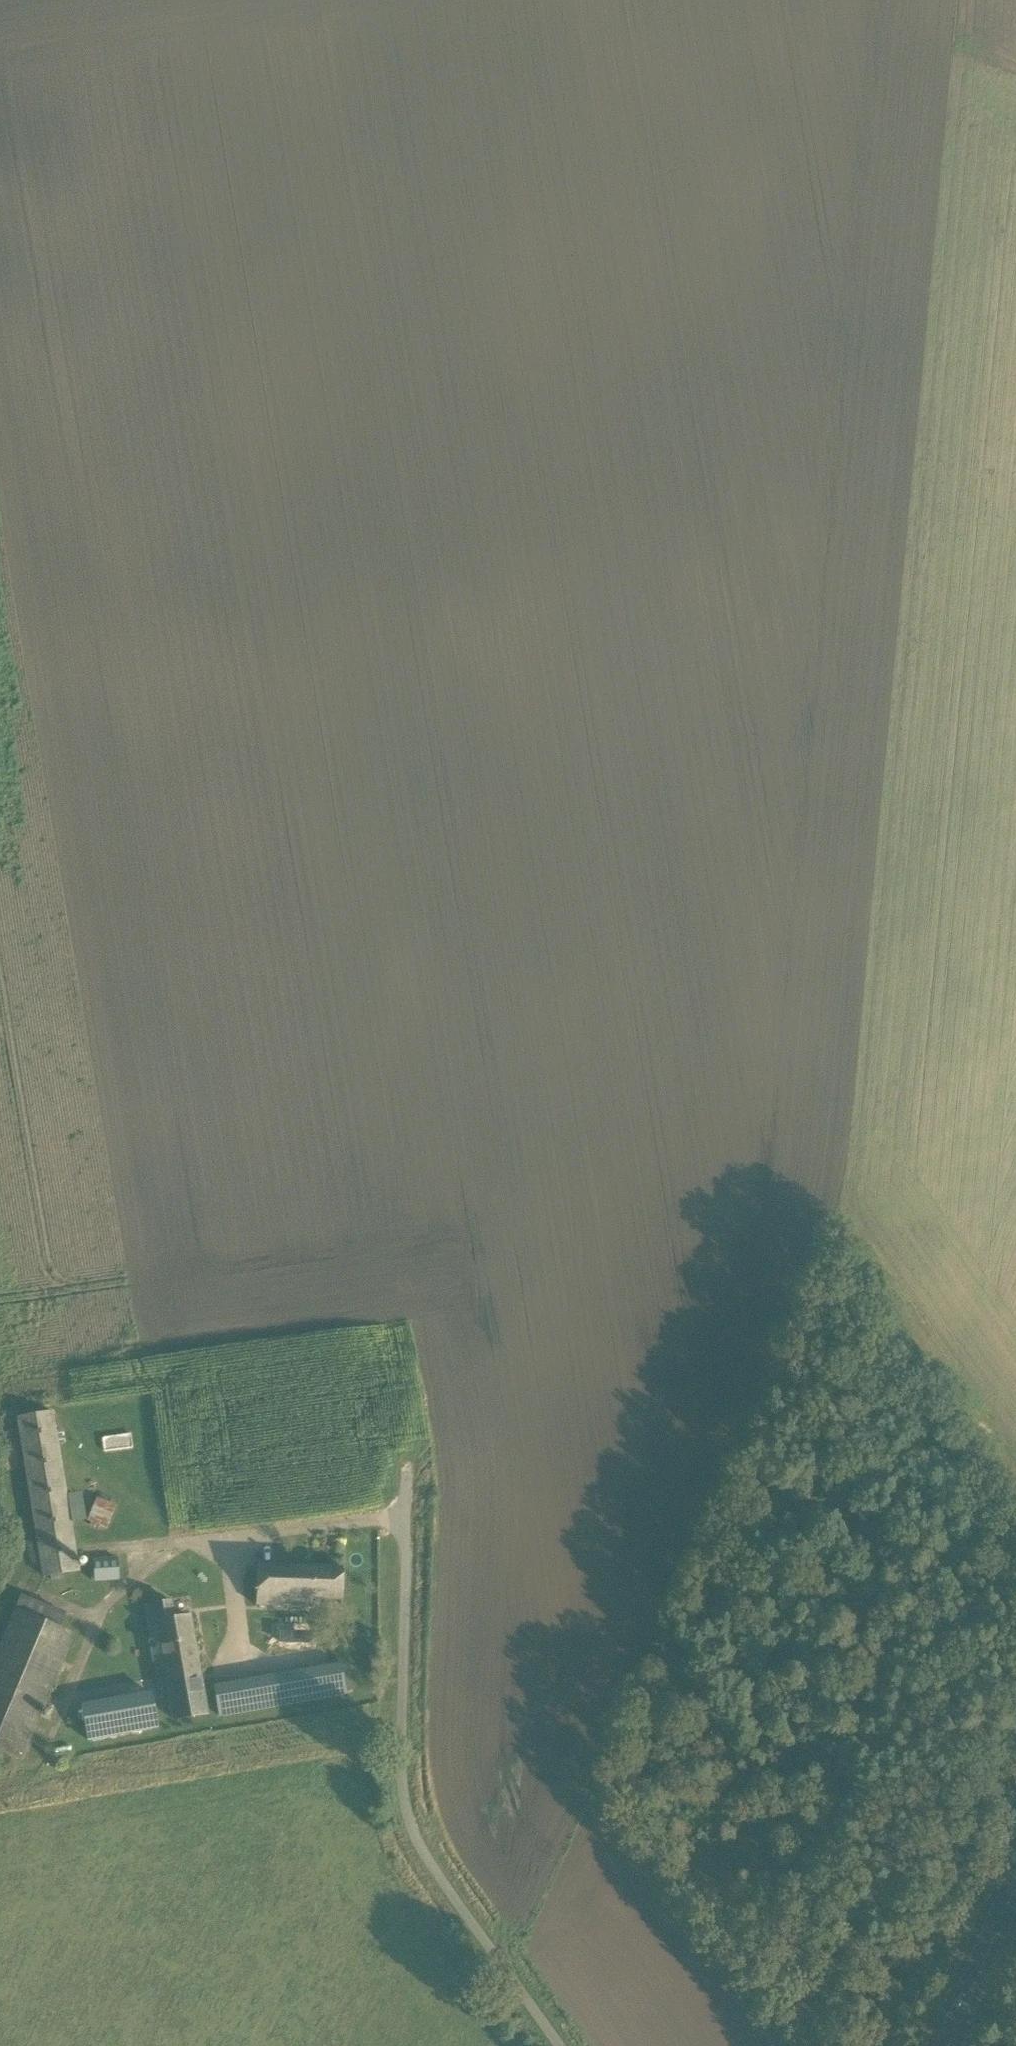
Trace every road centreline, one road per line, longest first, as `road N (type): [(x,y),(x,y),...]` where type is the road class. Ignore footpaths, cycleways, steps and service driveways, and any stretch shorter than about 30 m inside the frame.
road 1 (residential): [(558,2045),(426,1857),(407,1818),(401,1765),(405,1515)]
road 2 (residential): [(182,1542),(405,1515)]
road 3 (primary): [(948,2045),(1015,1880)]

